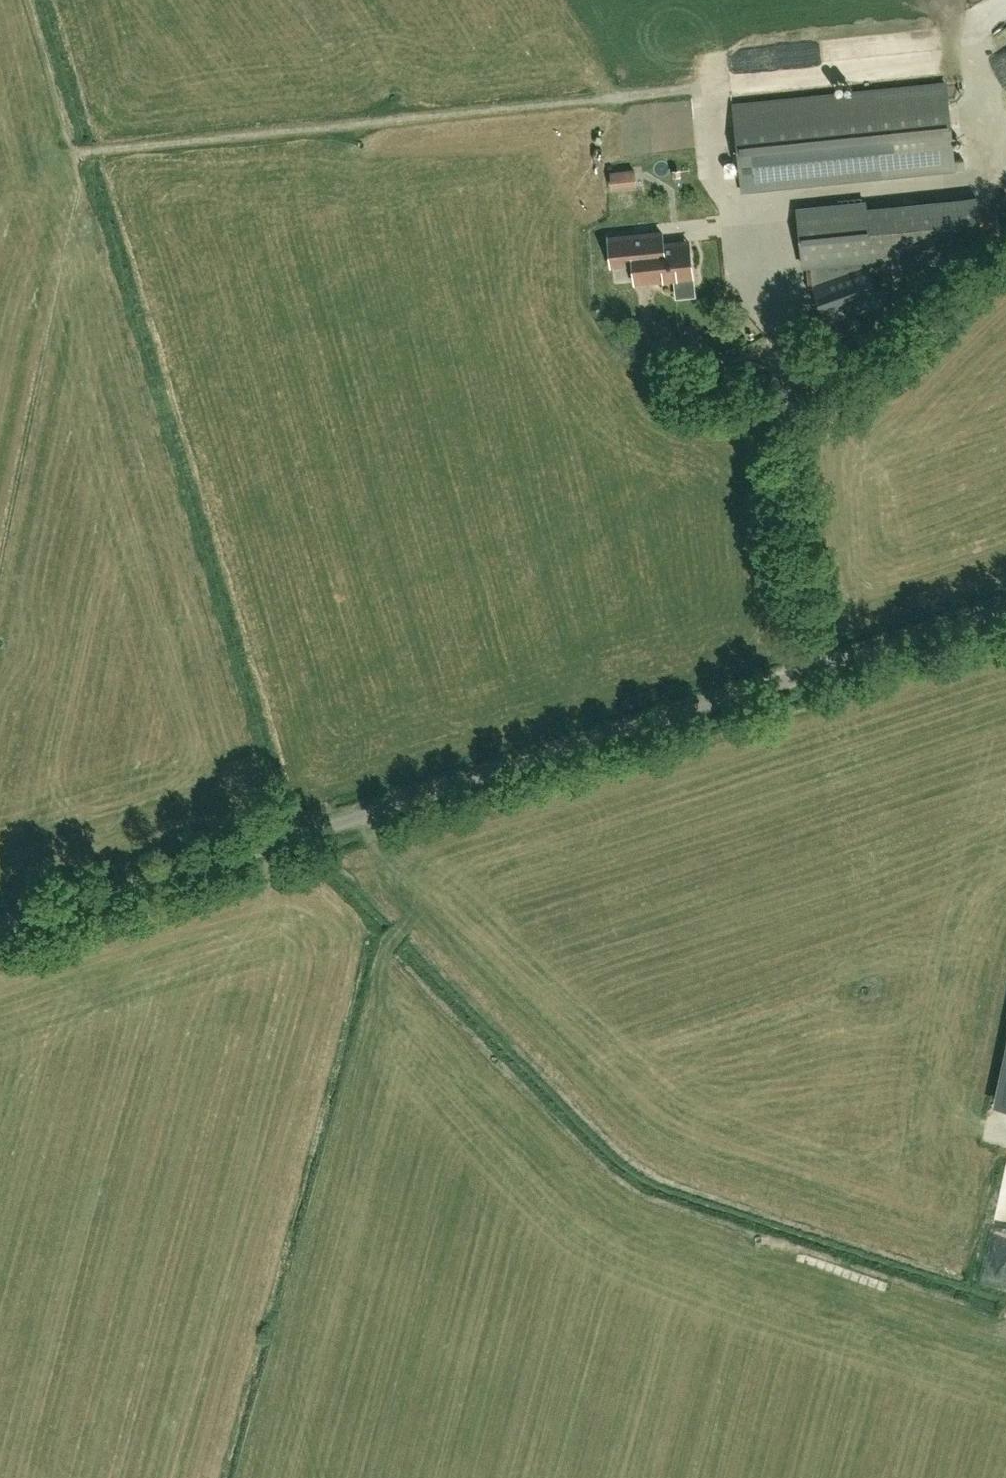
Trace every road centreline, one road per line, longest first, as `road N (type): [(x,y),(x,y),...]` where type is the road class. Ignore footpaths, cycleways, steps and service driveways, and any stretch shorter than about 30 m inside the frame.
road 1 (unclassified): [(0,929),(1005,609)]

